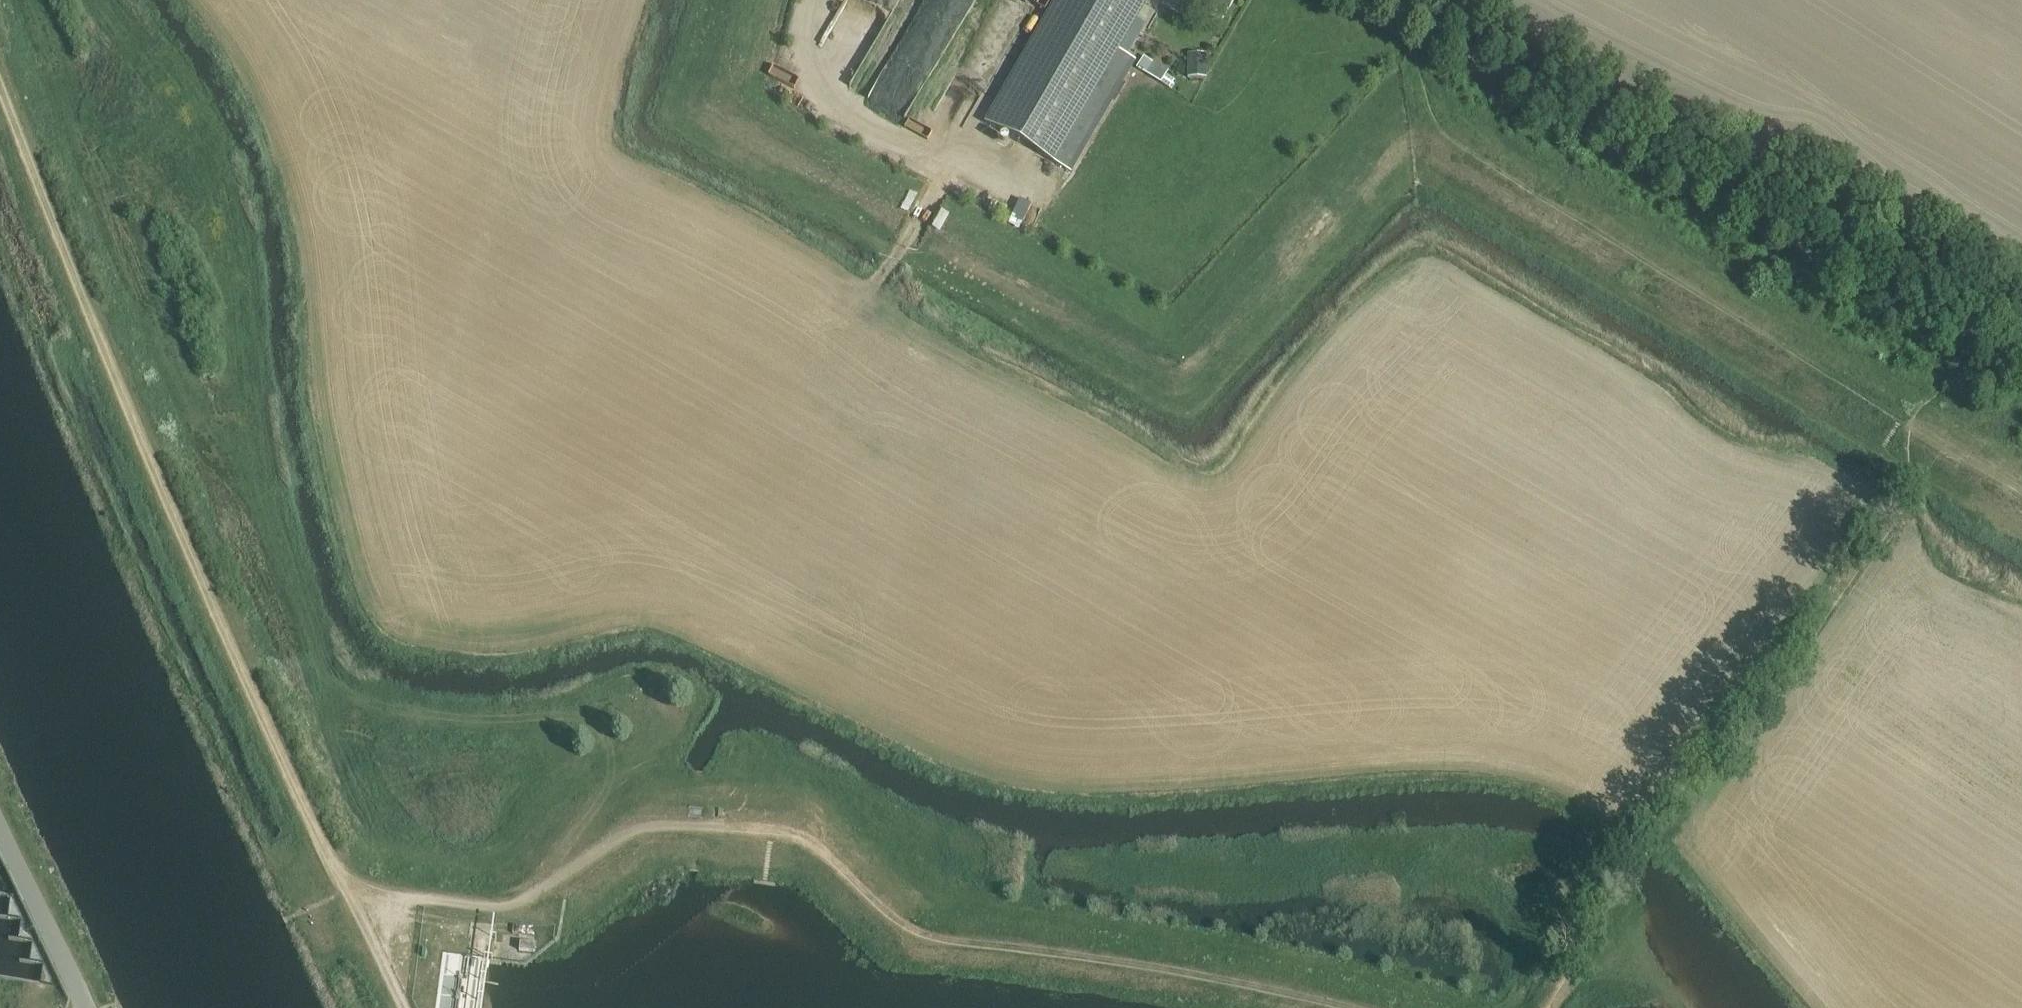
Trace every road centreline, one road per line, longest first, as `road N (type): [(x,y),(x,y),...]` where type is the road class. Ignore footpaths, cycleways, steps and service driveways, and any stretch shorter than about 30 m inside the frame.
road 1 (track): [(1331,1007),(1064,956),(922,942),(795,829),(643,817),(503,909),(361,888)]
road 2 (track): [(361,888),(162,488),(0,59)]
road 3 (unclassified): [(2021,367),(1389,0)]
road 4 (unclassified): [(0,828),(86,1007)]
road 5 (track): [(414,1007),(361,888)]

